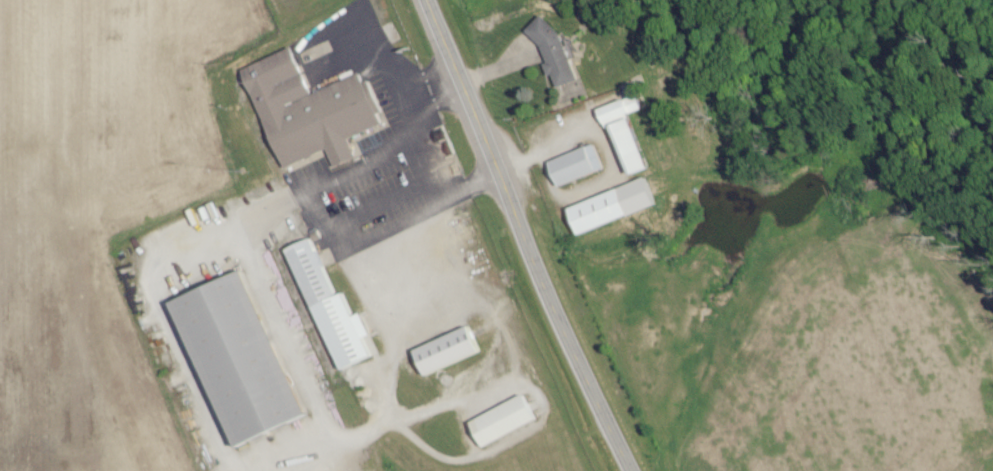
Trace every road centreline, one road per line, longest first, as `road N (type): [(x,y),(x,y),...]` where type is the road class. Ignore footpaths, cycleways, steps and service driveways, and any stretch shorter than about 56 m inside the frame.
road 1 (secondary): [(623,470),(417,0)]

